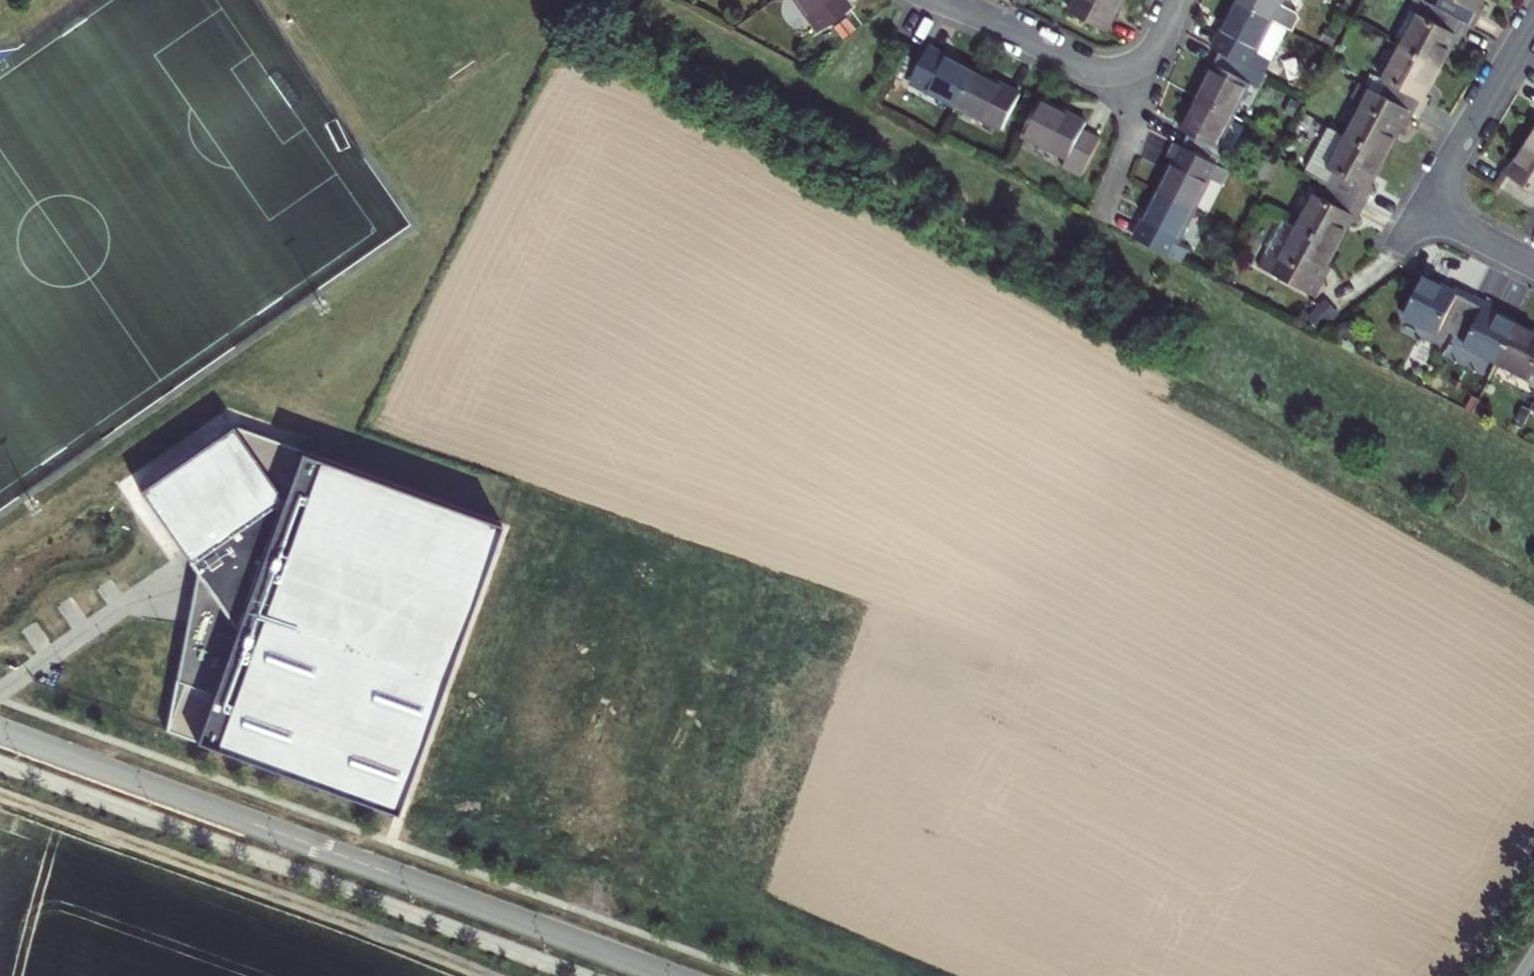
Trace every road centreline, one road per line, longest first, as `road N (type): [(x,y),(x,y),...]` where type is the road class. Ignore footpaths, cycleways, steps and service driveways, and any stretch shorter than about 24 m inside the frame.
road 1 (residential): [(673,975),(0,729)]
road 2 (track): [(489,975),(0,798)]
road 3 (residential): [(1533,18),(1441,185),(1456,228),(1533,266)]
road 4 (residential): [(946,0),(1109,69),(1152,49),(1178,0)]

